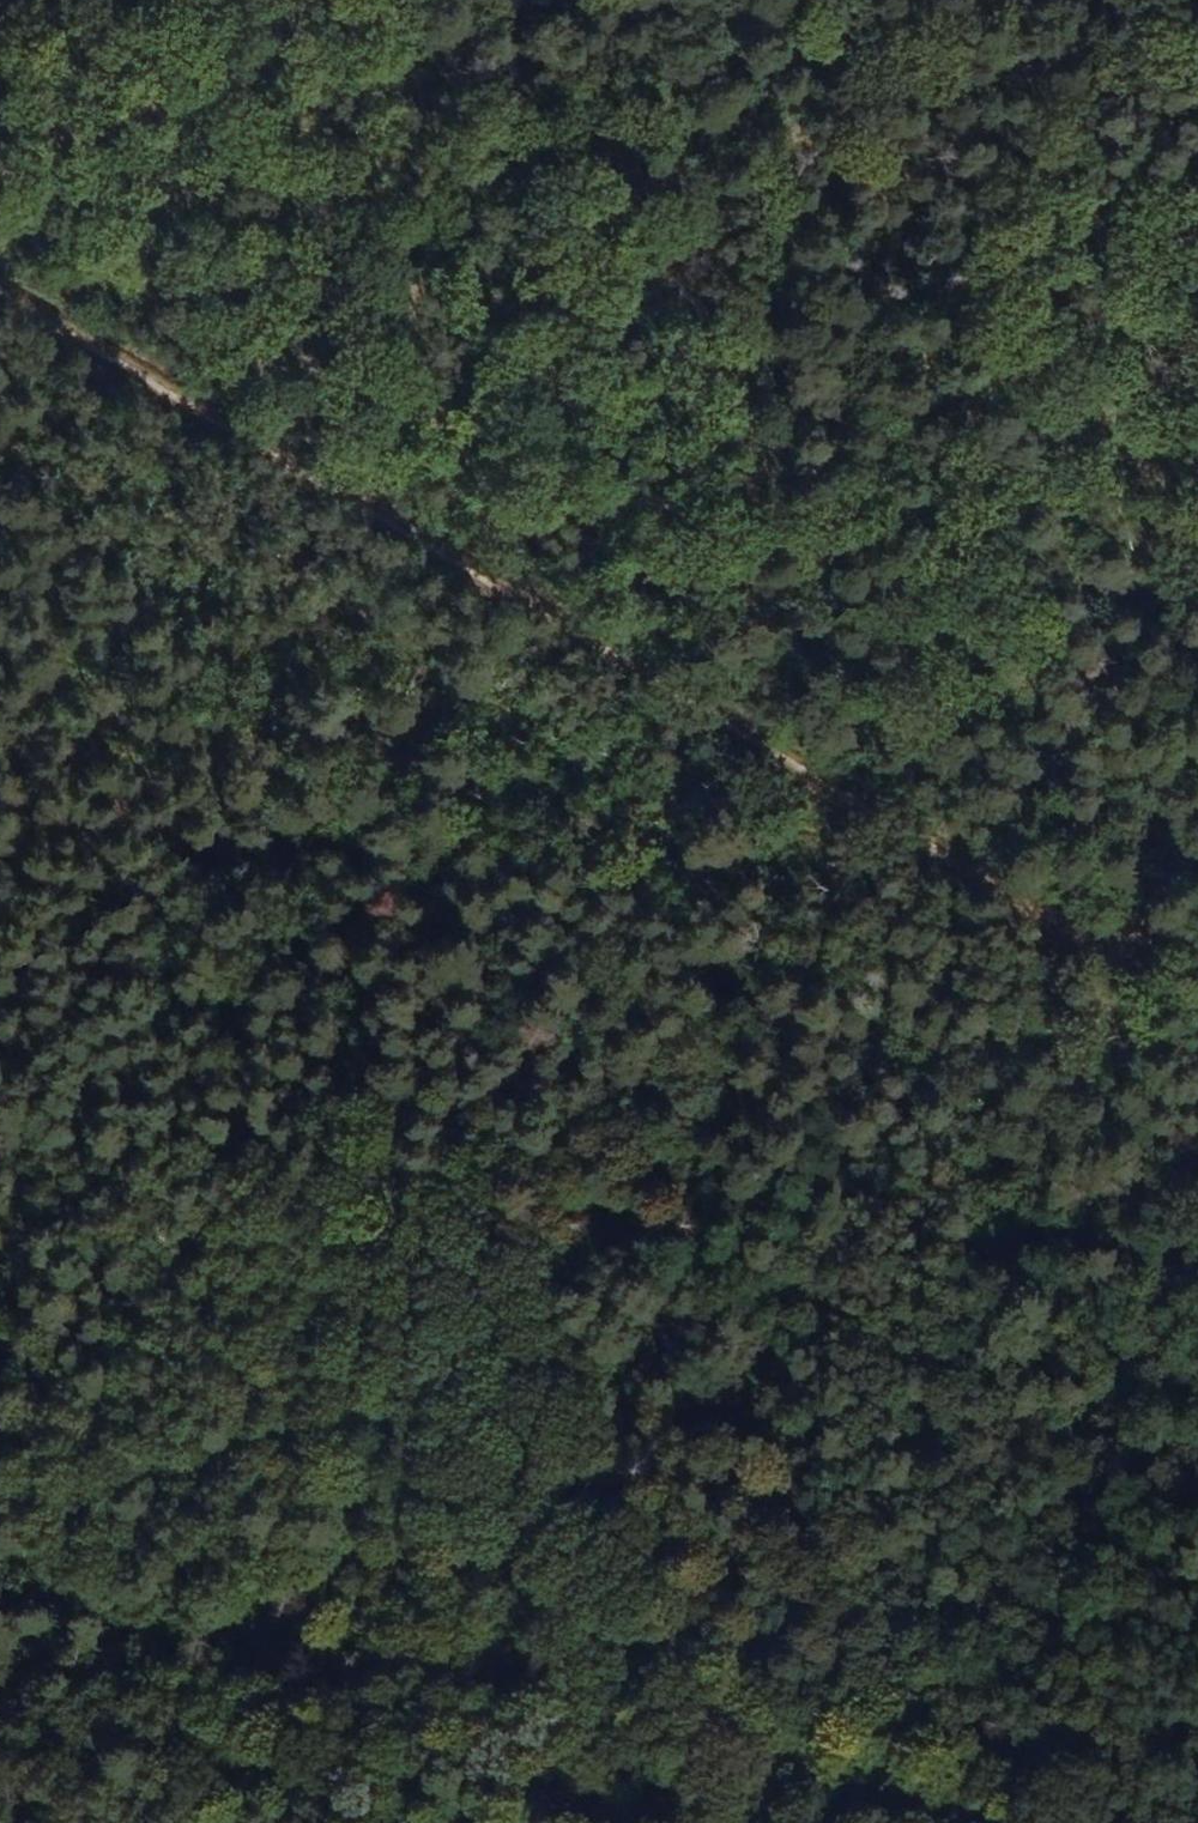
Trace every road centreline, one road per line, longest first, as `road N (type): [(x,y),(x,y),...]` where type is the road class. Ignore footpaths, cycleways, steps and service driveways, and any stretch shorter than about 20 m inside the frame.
road 1 (track): [(0,289),(1029,906),(1197,989)]

